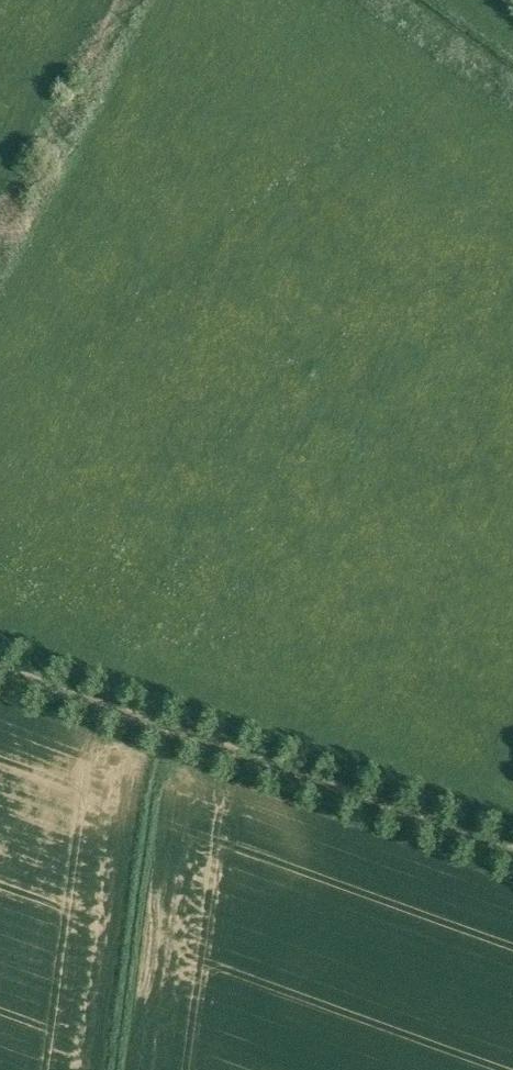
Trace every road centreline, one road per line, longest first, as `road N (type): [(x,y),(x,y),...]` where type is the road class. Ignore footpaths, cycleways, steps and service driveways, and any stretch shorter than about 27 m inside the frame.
road 1 (track): [(0,672),(512,854)]

